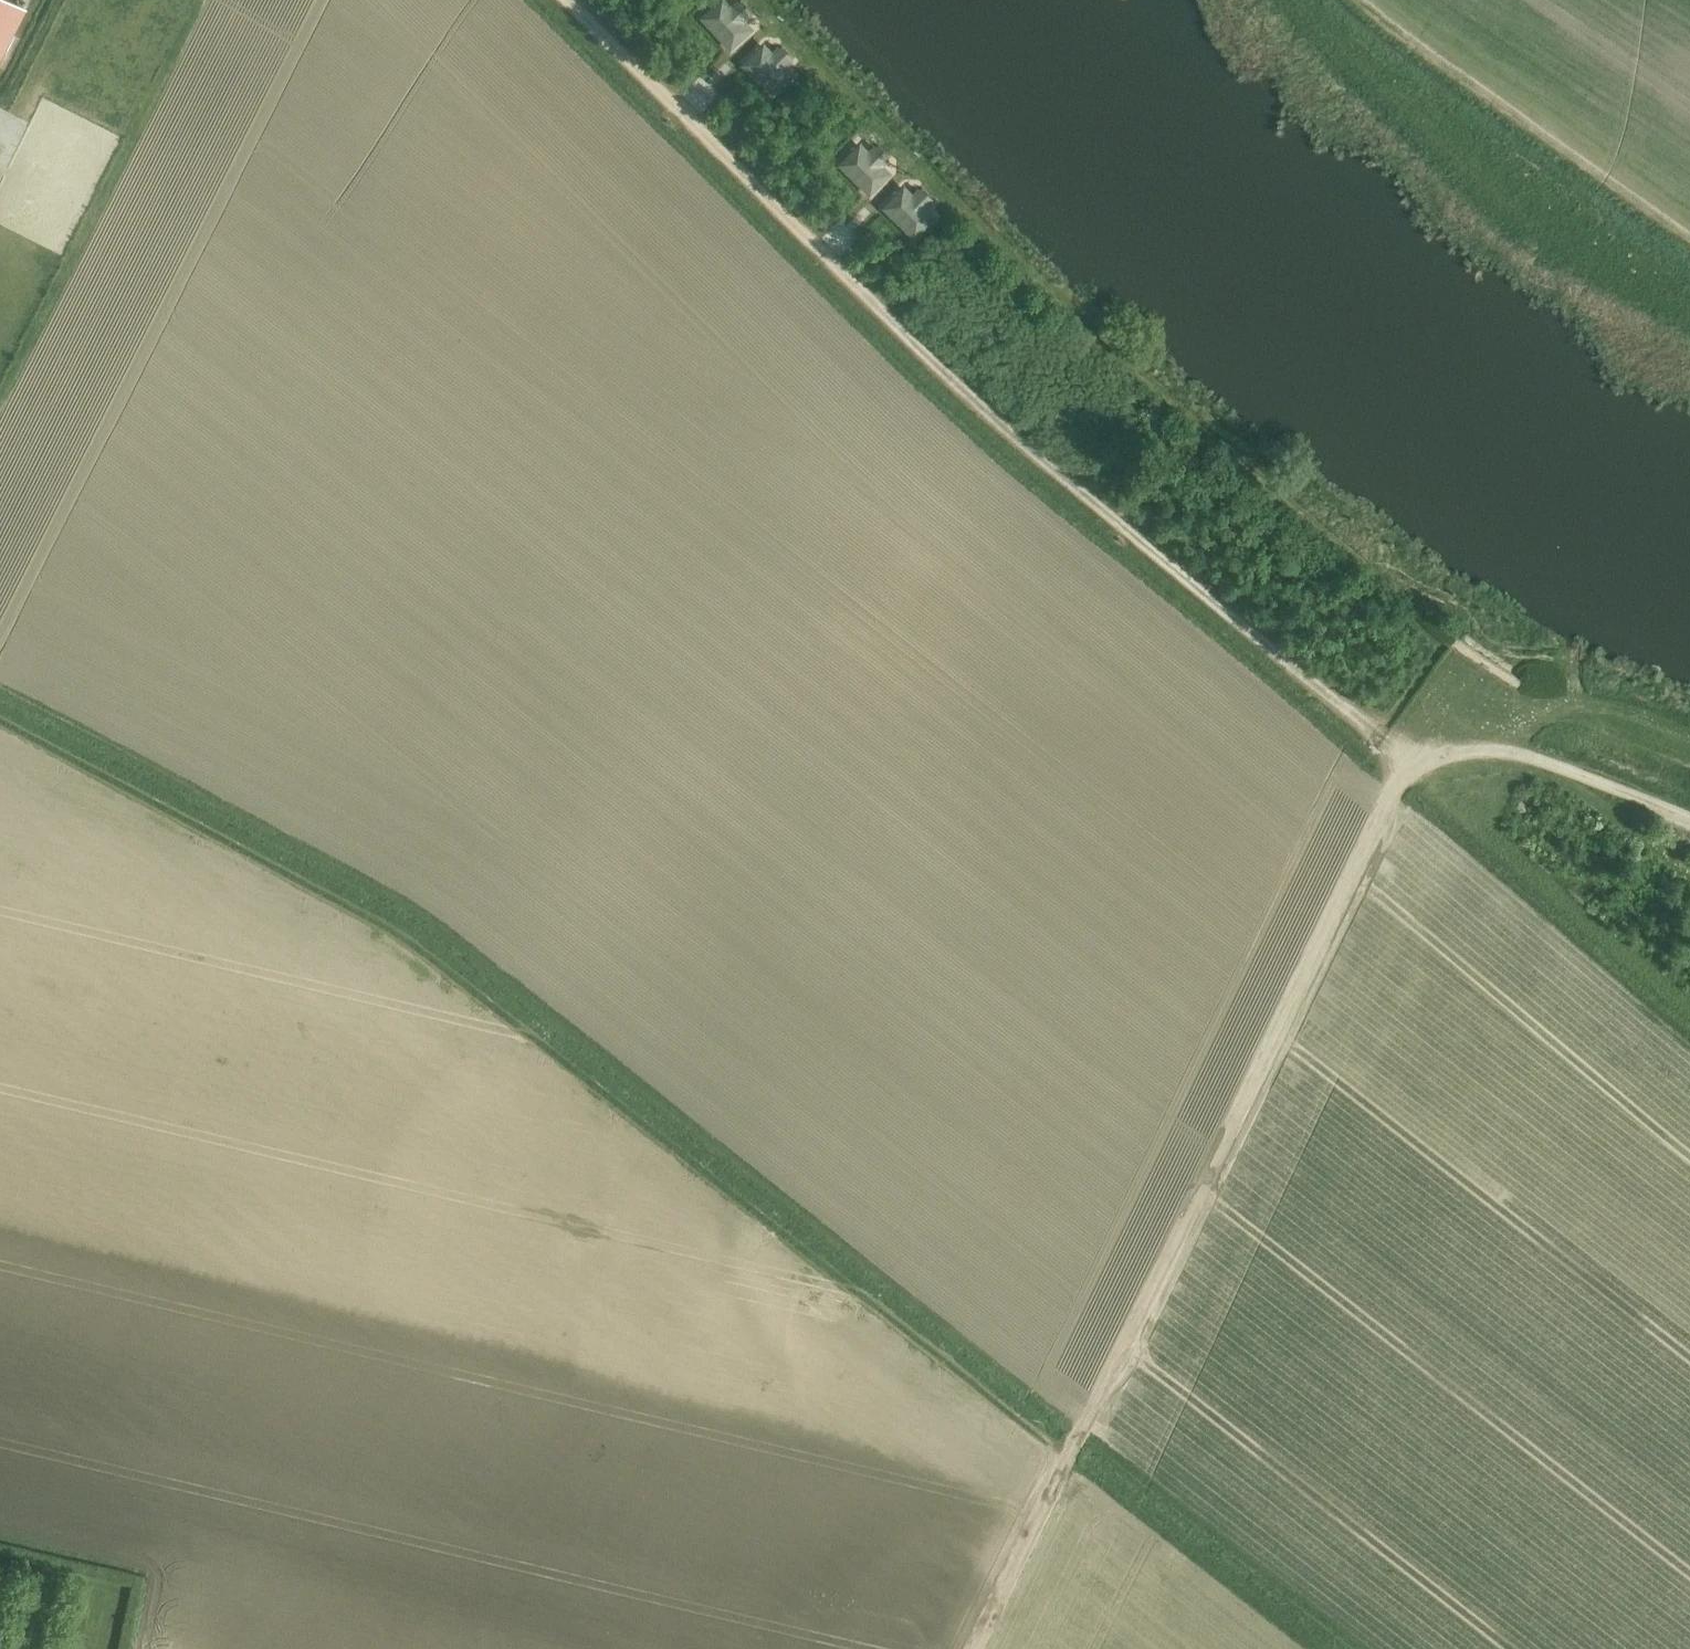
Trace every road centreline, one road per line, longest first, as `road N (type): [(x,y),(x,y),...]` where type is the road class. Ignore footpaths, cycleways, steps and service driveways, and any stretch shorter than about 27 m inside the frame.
road 1 (track): [(1400,782),(1394,742),(1080,500),(564,0)]
road 2 (track): [(1400,782),(971,1648)]
road 3 (track): [(1689,816),(1506,750)]

